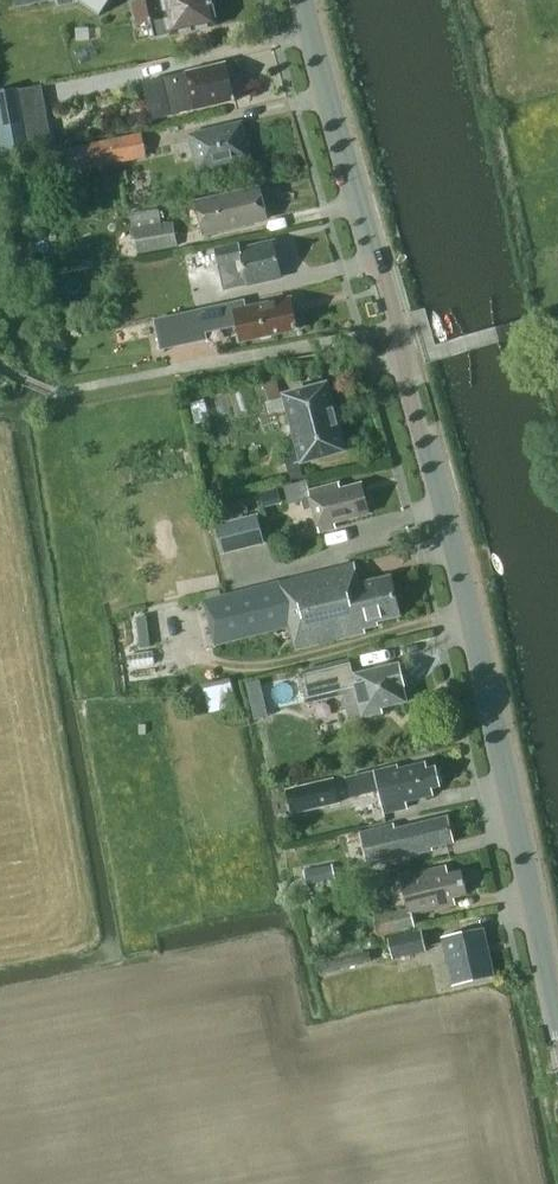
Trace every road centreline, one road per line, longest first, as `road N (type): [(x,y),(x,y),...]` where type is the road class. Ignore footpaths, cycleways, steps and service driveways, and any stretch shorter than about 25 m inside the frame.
road 1 (secondary): [(557,1029),(471,618),(304,0)]

